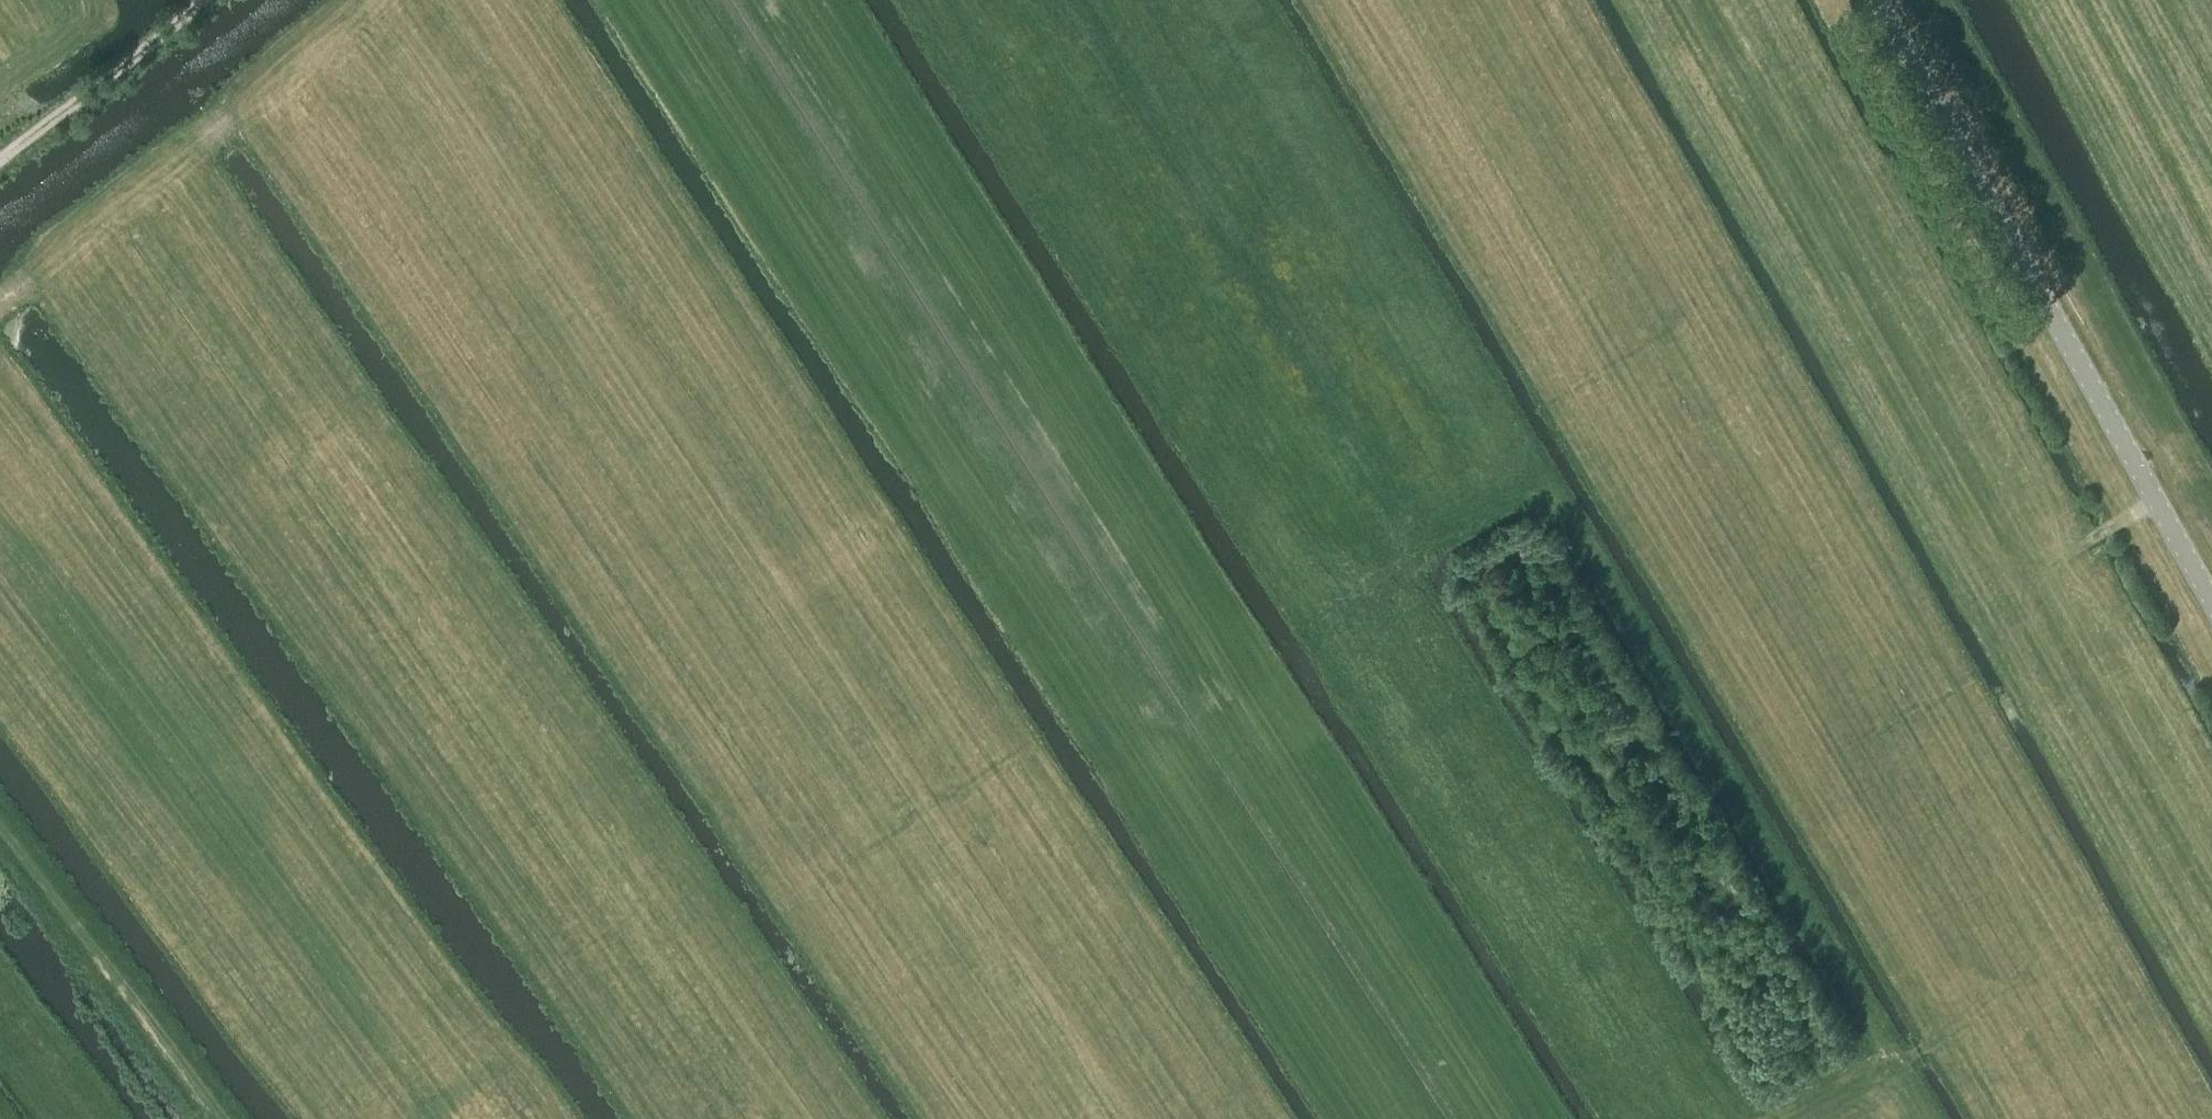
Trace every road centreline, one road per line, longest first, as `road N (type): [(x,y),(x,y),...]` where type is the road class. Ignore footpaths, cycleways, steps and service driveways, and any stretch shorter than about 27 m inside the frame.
road 1 (unclassified): [(2211,603),(1878,0)]
road 2 (track): [(0,162),(201,0)]

